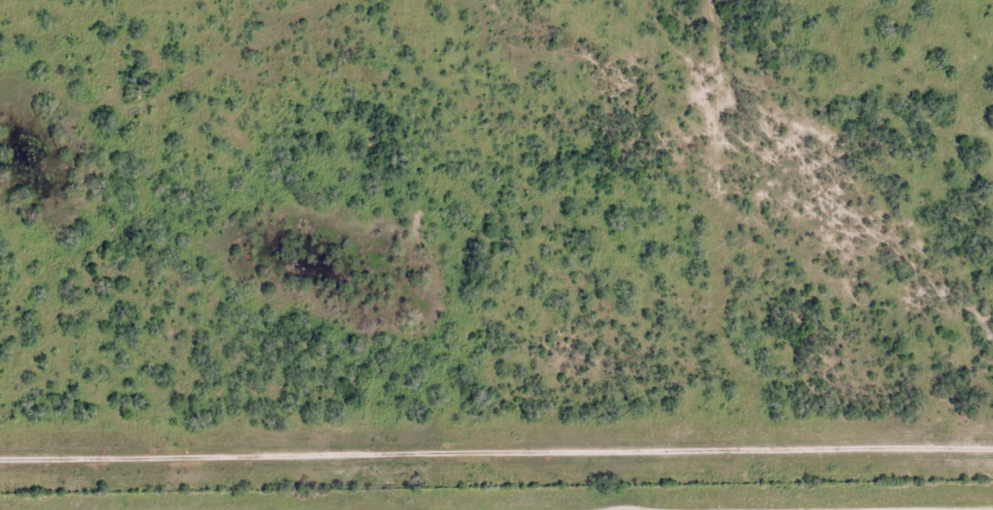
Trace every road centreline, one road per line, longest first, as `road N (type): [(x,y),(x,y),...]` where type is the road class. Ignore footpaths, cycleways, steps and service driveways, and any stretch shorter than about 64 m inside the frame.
road 1 (residential): [(0,445),(992,420)]
road 2 (residential): [(992,485),(37,509)]

